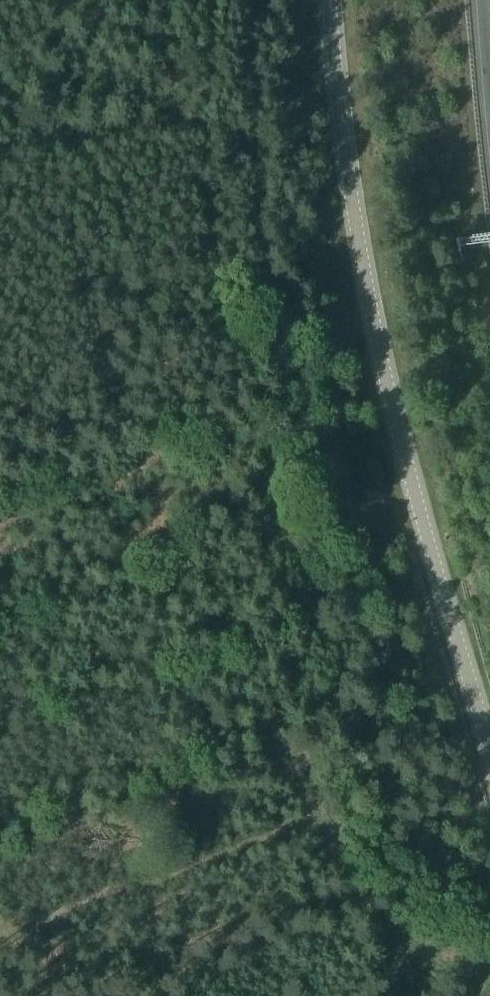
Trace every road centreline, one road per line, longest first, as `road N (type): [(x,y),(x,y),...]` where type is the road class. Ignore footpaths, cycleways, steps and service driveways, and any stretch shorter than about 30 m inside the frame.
road 1 (tertiary): [(489,757),(360,231),(340,124),(331,0)]

